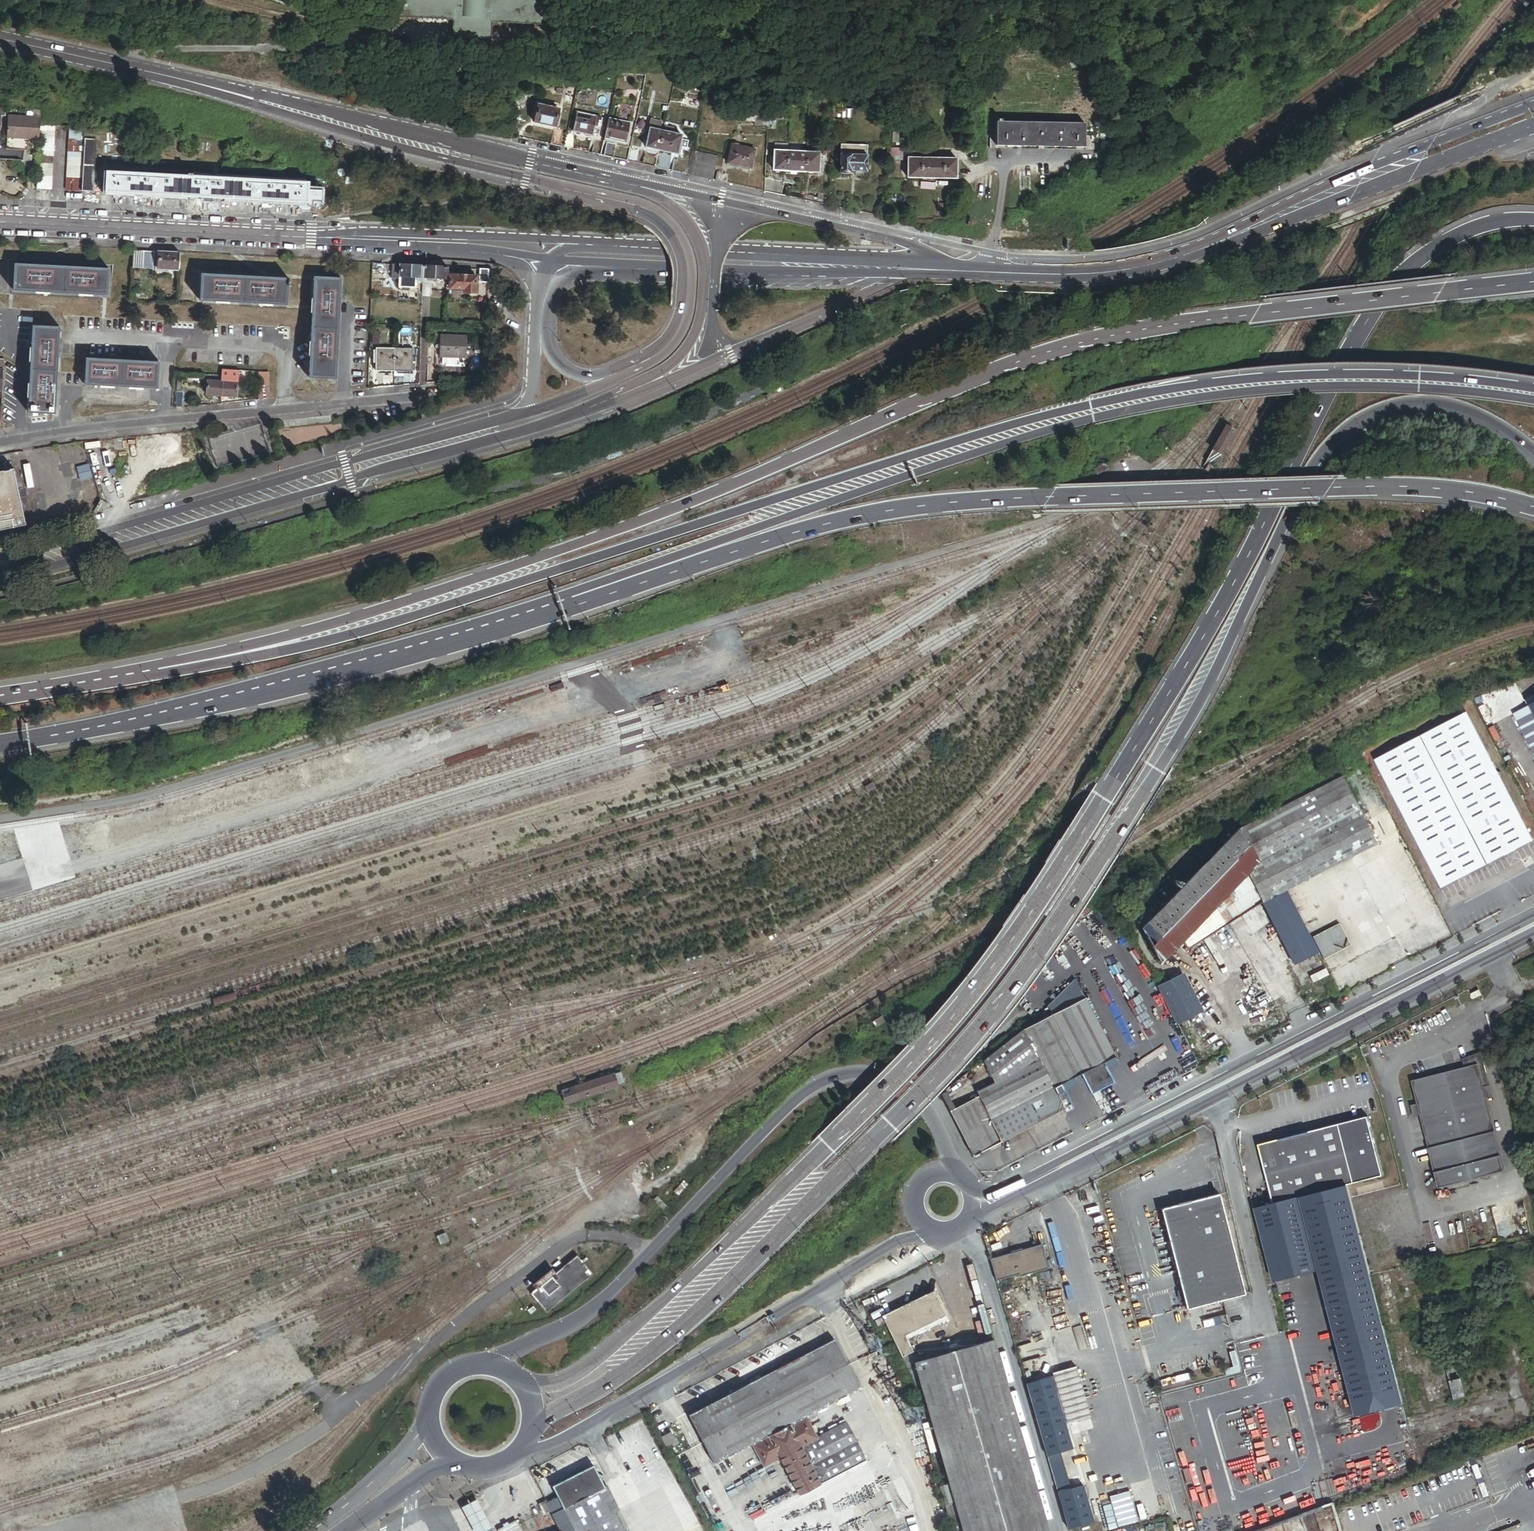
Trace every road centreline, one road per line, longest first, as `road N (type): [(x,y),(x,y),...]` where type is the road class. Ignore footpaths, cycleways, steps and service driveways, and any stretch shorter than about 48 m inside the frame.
road 1 (trunk): [(1533,281),(1166,325),(1039,355),(712,492),(245,653)]
road 2 (trunk): [(1533,220),(1465,231),(1396,278),(1346,357),(1235,586),(1026,923),(940,1032),(814,1164)]
road 3 (trunk): [(835,1176),(987,1022),(1063,913),(1136,798),(1307,473),(1337,437),(1377,410),(1439,402),(1486,419),(1533,450)]
road 4 (trunk): [(644,578),(830,523),(937,503),(1389,486),(1533,508)]
road 5 (primary): [(1092,411),(914,454),(586,562),(245,653)]
road 6 (primary): [(0,744),(366,665),(644,578)]
road 7 (tertiary): [(202,85),(657,214),(685,256),(687,309),(663,351),(629,369)]
road 8 (secondary): [(955,1171),(944,1128),(906,1087),(874,1069),(832,1074),(596,1307),(493,1367)]
road 9 (unknown): [(0,589),(390,480),(582,411),(592,399)]
road 10 (secondary): [(1533,924),(1042,1177),(976,1200)]
road 11 (tertiary): [(525,414),(0,558)]
road 12 (secondary): [(955,271),(1075,274),(1167,261),(1440,146)]
road 13 (primary): [(644,578),(1092,411)]
road 14 (secondary): [(523,1448),(589,1427),(896,1242),(936,1233)]
road 15 (primary): [(1533,394),(1389,381),(1280,382),(1092,411)]
road 16 (residential): [(0,441),(437,395)]
road 17 (trunk): [(531,1430),(672,1336),(835,1176)]
road 18 (tertiary): [(950,270),(891,240),(576,172)]
road 19 (trunk): [(814,1164),(606,1353),(566,1382),(522,1386)]
road 20 (tertiary): [(592,399),(685,352),(706,274),(704,249),(676,211),(644,191),(576,172)]
road 21 (secondary): [(950,270),(595,243)]
road 22 (secondary): [(592,399),(619,401),(908,274)]
road 23 (tertiary): [(535,164),(202,85)]
road 24 (secondary): [(595,243),(283,236)]
road 25 (secondary): [(0,221),(283,236)]
road 26 (secondary): [(626,265),(908,274)]
road 27 (primary): [(245,653),(0,696)]
road 28 (secondary): [(629,369),(582,375),(564,367),(551,351),(548,324),(551,301),(569,277),(626,265)]
road 29 (secondary): [(283,236),(472,249)]
road 30 (tertiary): [(155,73),(0,39)]
road 31 (secondary): [(431,1423),(314,1530)]
road 32 (secondary): [(343,1530),(450,1457)]
road 33 (secondary): [(537,295),(525,414)]

